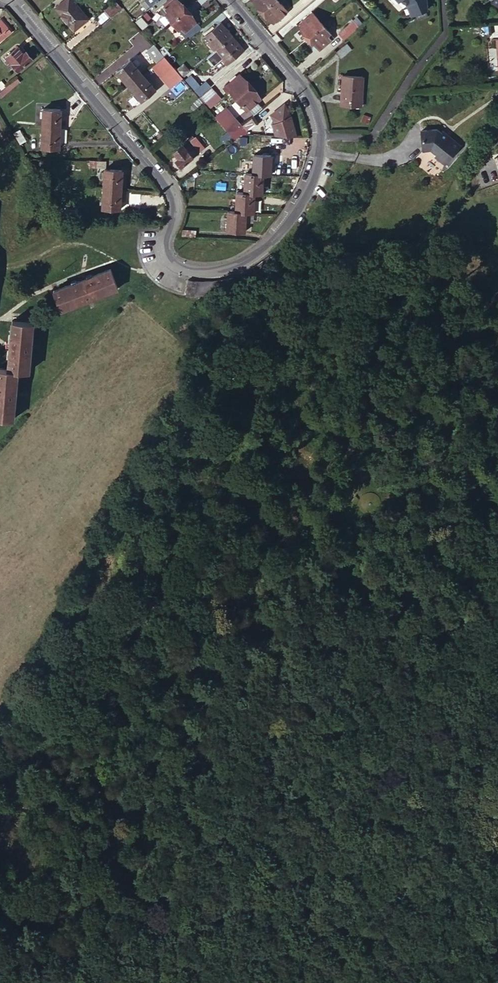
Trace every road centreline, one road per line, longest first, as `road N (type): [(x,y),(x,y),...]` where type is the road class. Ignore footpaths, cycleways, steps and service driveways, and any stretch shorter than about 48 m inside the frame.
road 1 (residential): [(10,0),(166,183),(174,200),(166,261),(202,275),(230,272),(274,238),(318,161),(320,137),(301,84),(230,0)]

